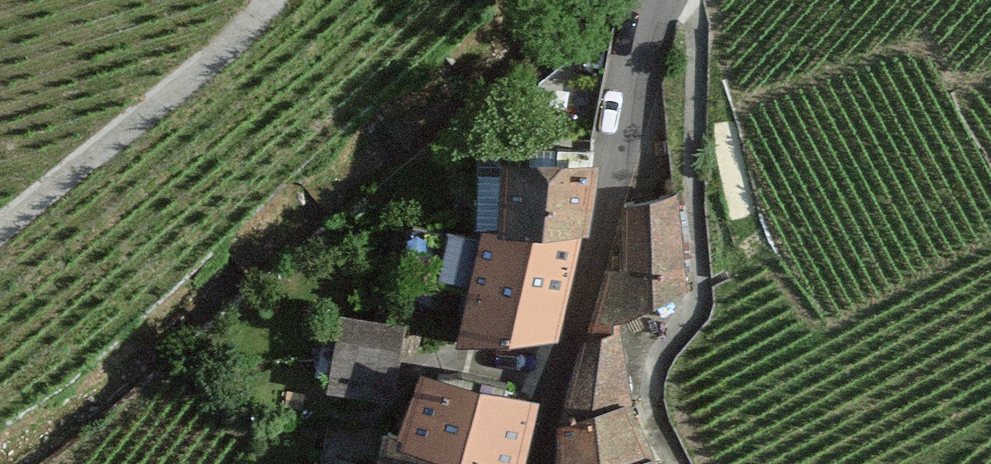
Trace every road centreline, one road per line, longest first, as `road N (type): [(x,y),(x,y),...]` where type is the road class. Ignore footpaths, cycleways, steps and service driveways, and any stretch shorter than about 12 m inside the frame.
road 1 (residential): [(538,463),(663,0)]

